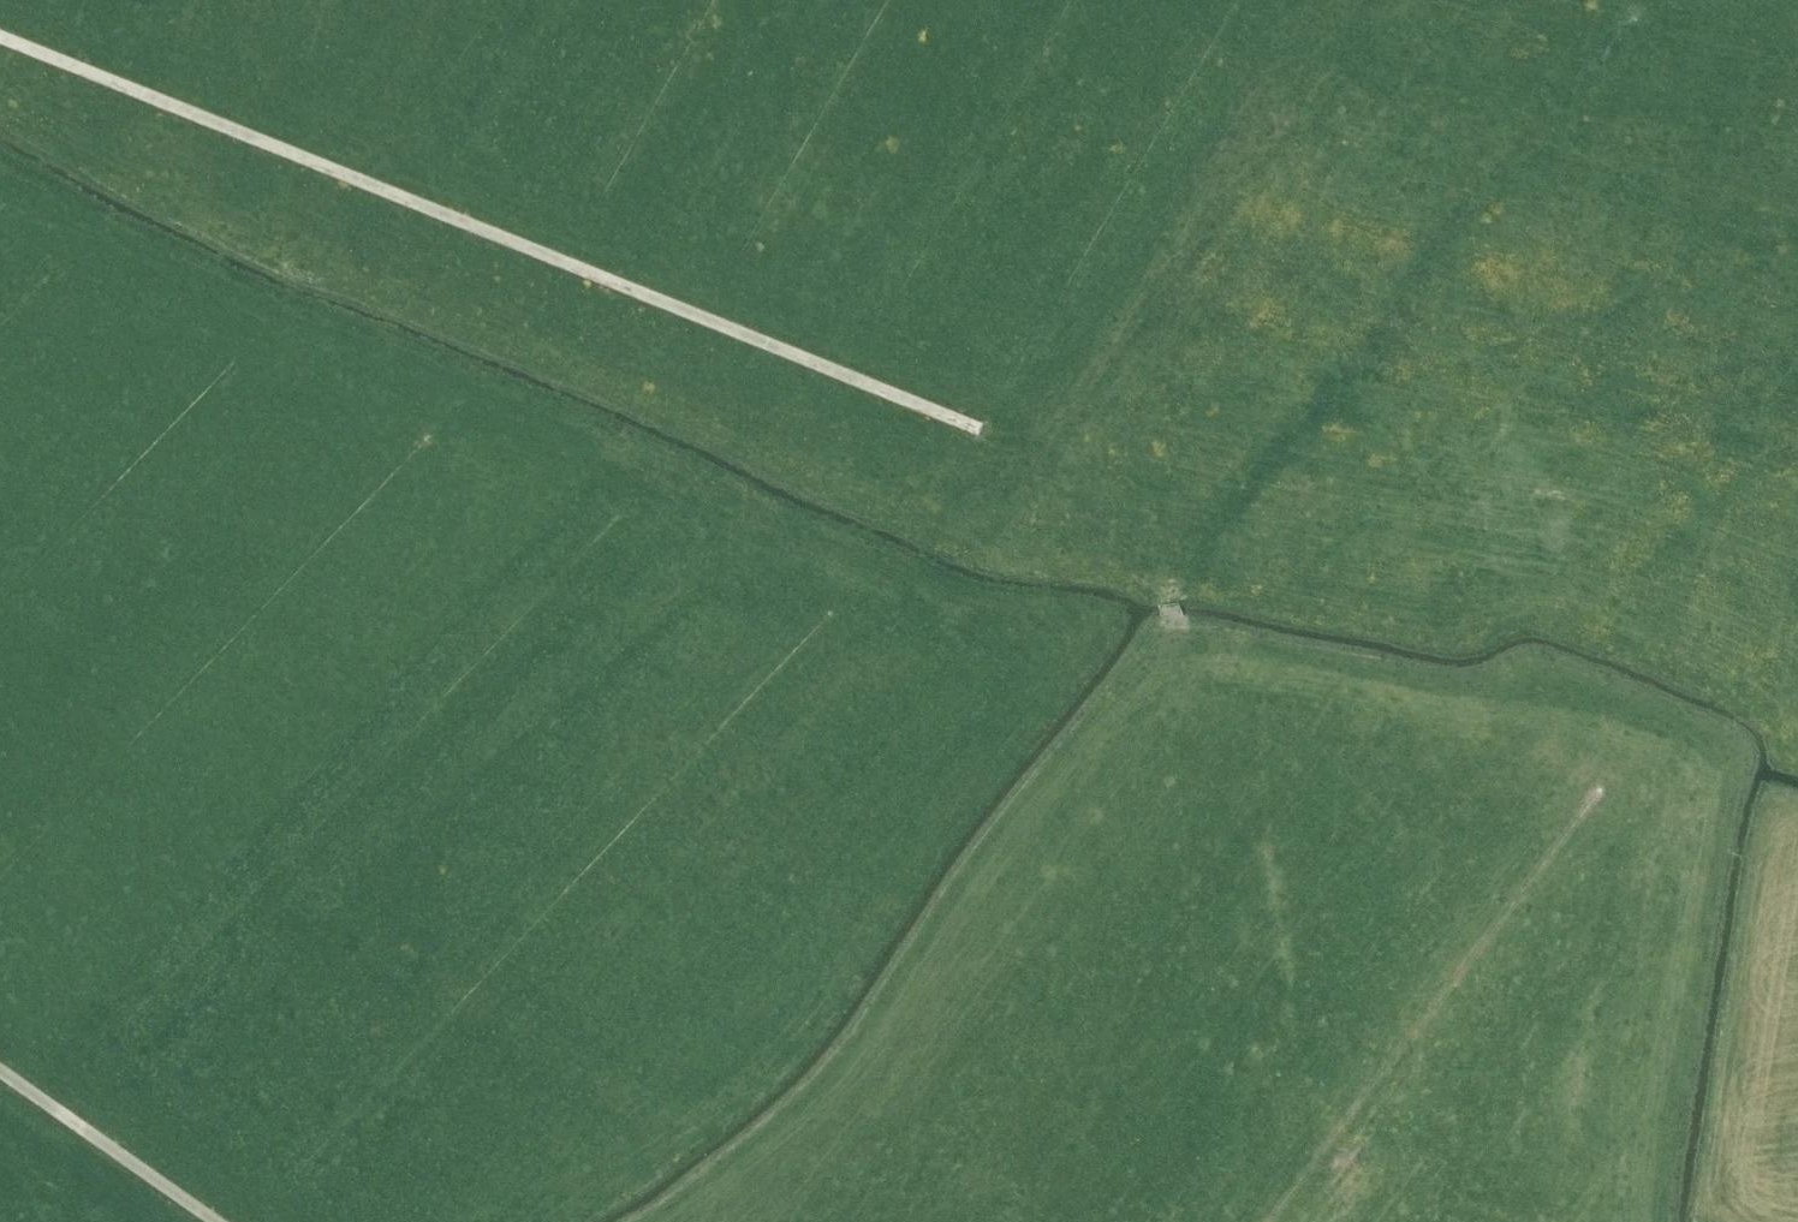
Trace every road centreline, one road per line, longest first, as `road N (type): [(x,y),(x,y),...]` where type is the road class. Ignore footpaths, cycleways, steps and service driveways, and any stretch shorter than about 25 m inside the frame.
road 1 (track): [(975,428),(0,37)]
road 2 (track): [(0,1072),(210,1221)]

